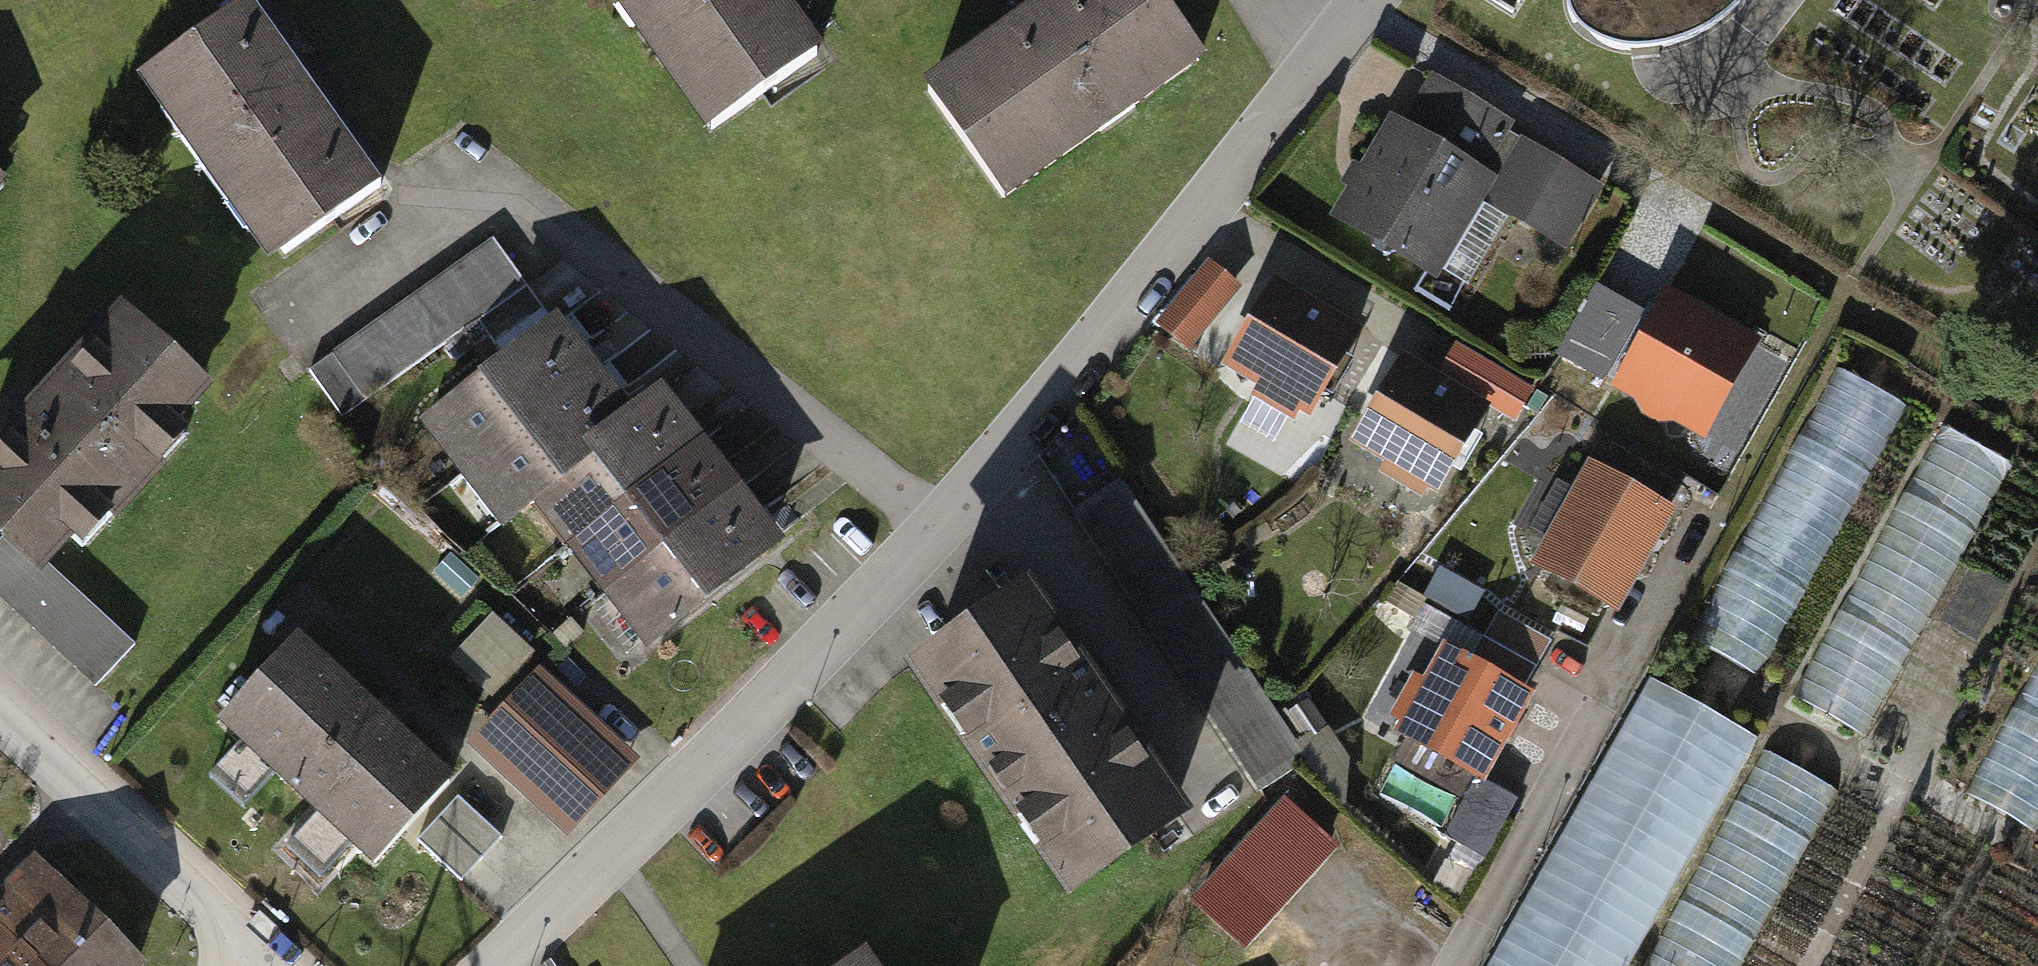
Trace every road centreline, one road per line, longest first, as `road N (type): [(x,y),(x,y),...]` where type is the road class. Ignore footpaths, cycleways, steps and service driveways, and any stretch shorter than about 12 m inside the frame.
road 1 (residential): [(391,244),(499,166),(939,526)]
road 2 (residential): [(1359,0),(939,526)]
road 3 (residential): [(939,526),(494,965)]
road 4 (residential): [(0,715),(256,959)]

